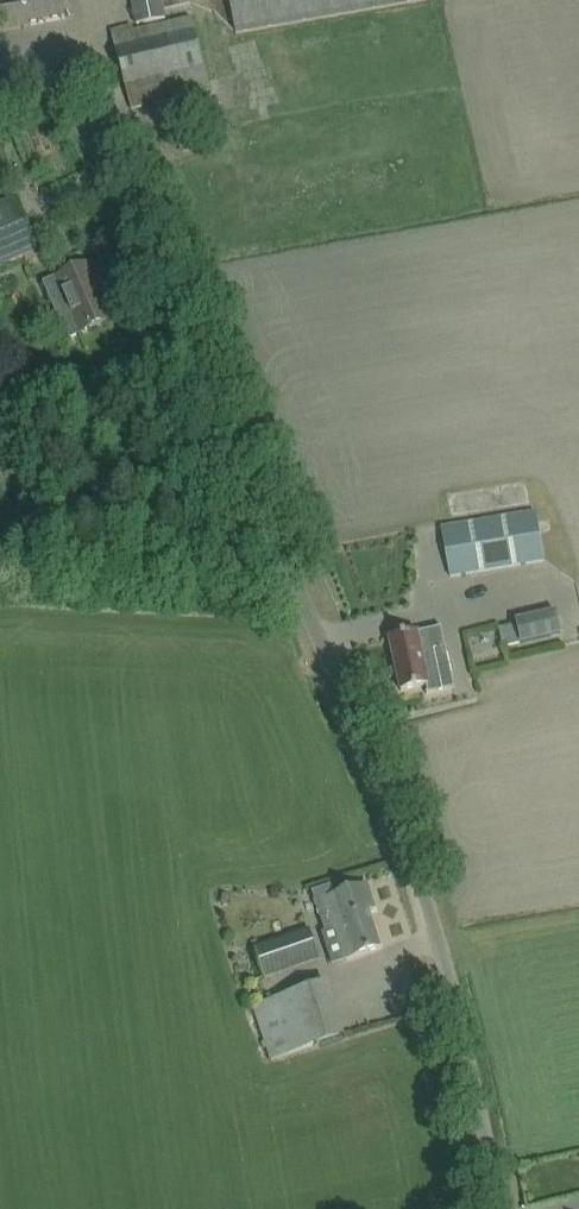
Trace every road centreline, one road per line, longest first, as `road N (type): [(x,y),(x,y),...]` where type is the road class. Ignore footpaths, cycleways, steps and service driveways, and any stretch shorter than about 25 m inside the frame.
road 1 (unclassified): [(501,1208),(428,906),(335,667),(103,152),(31,72),(0,52)]

